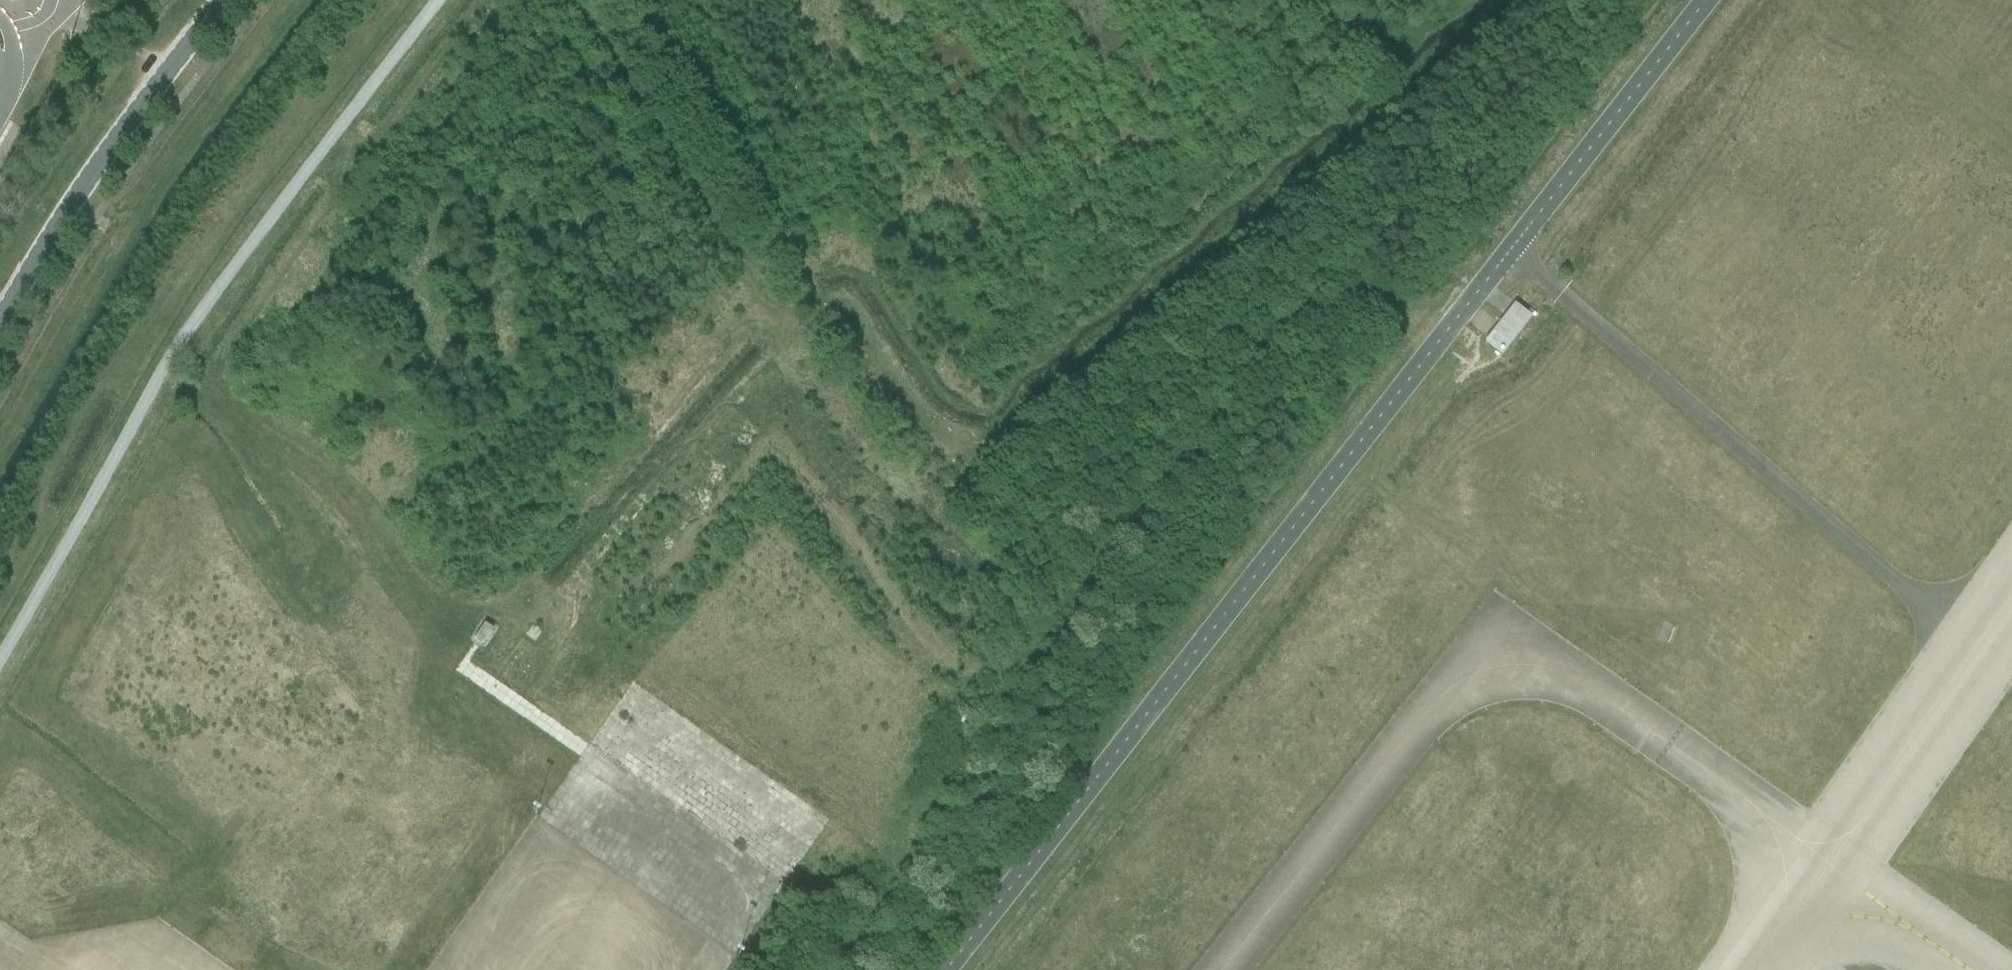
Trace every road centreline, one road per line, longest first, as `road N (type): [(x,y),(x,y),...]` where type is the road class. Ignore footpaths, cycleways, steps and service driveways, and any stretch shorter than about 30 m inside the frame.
road 1 (track): [(290,0),(157,171),(0,434)]
road 2 (tertiary): [(0,326),(99,165),(226,0)]

